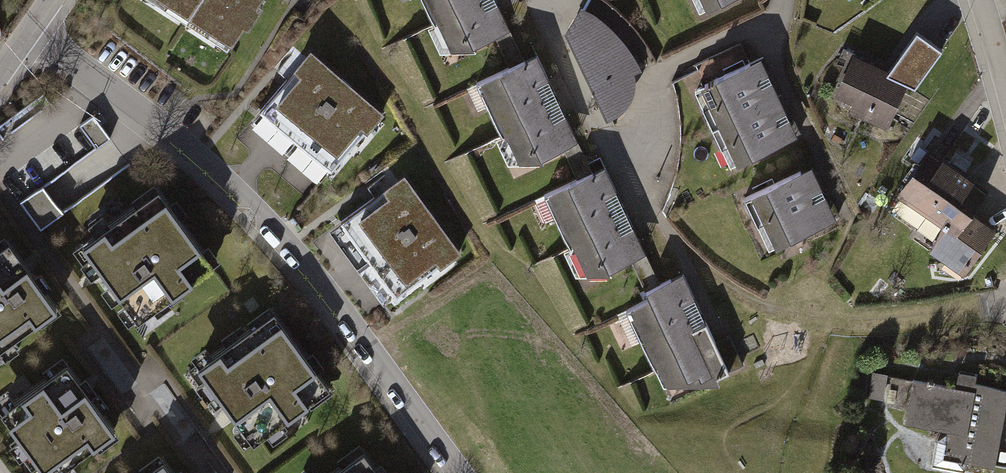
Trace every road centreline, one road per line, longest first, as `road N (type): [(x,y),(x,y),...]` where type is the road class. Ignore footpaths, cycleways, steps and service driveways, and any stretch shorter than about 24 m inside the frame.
road 1 (residential): [(31,27),(178,137),(254,208),(327,290),(460,472)]
road 2 (track): [(682,255),(746,298),(819,319),(895,320),(1005,305)]
road 3 (residential): [(538,0),(642,218)]

